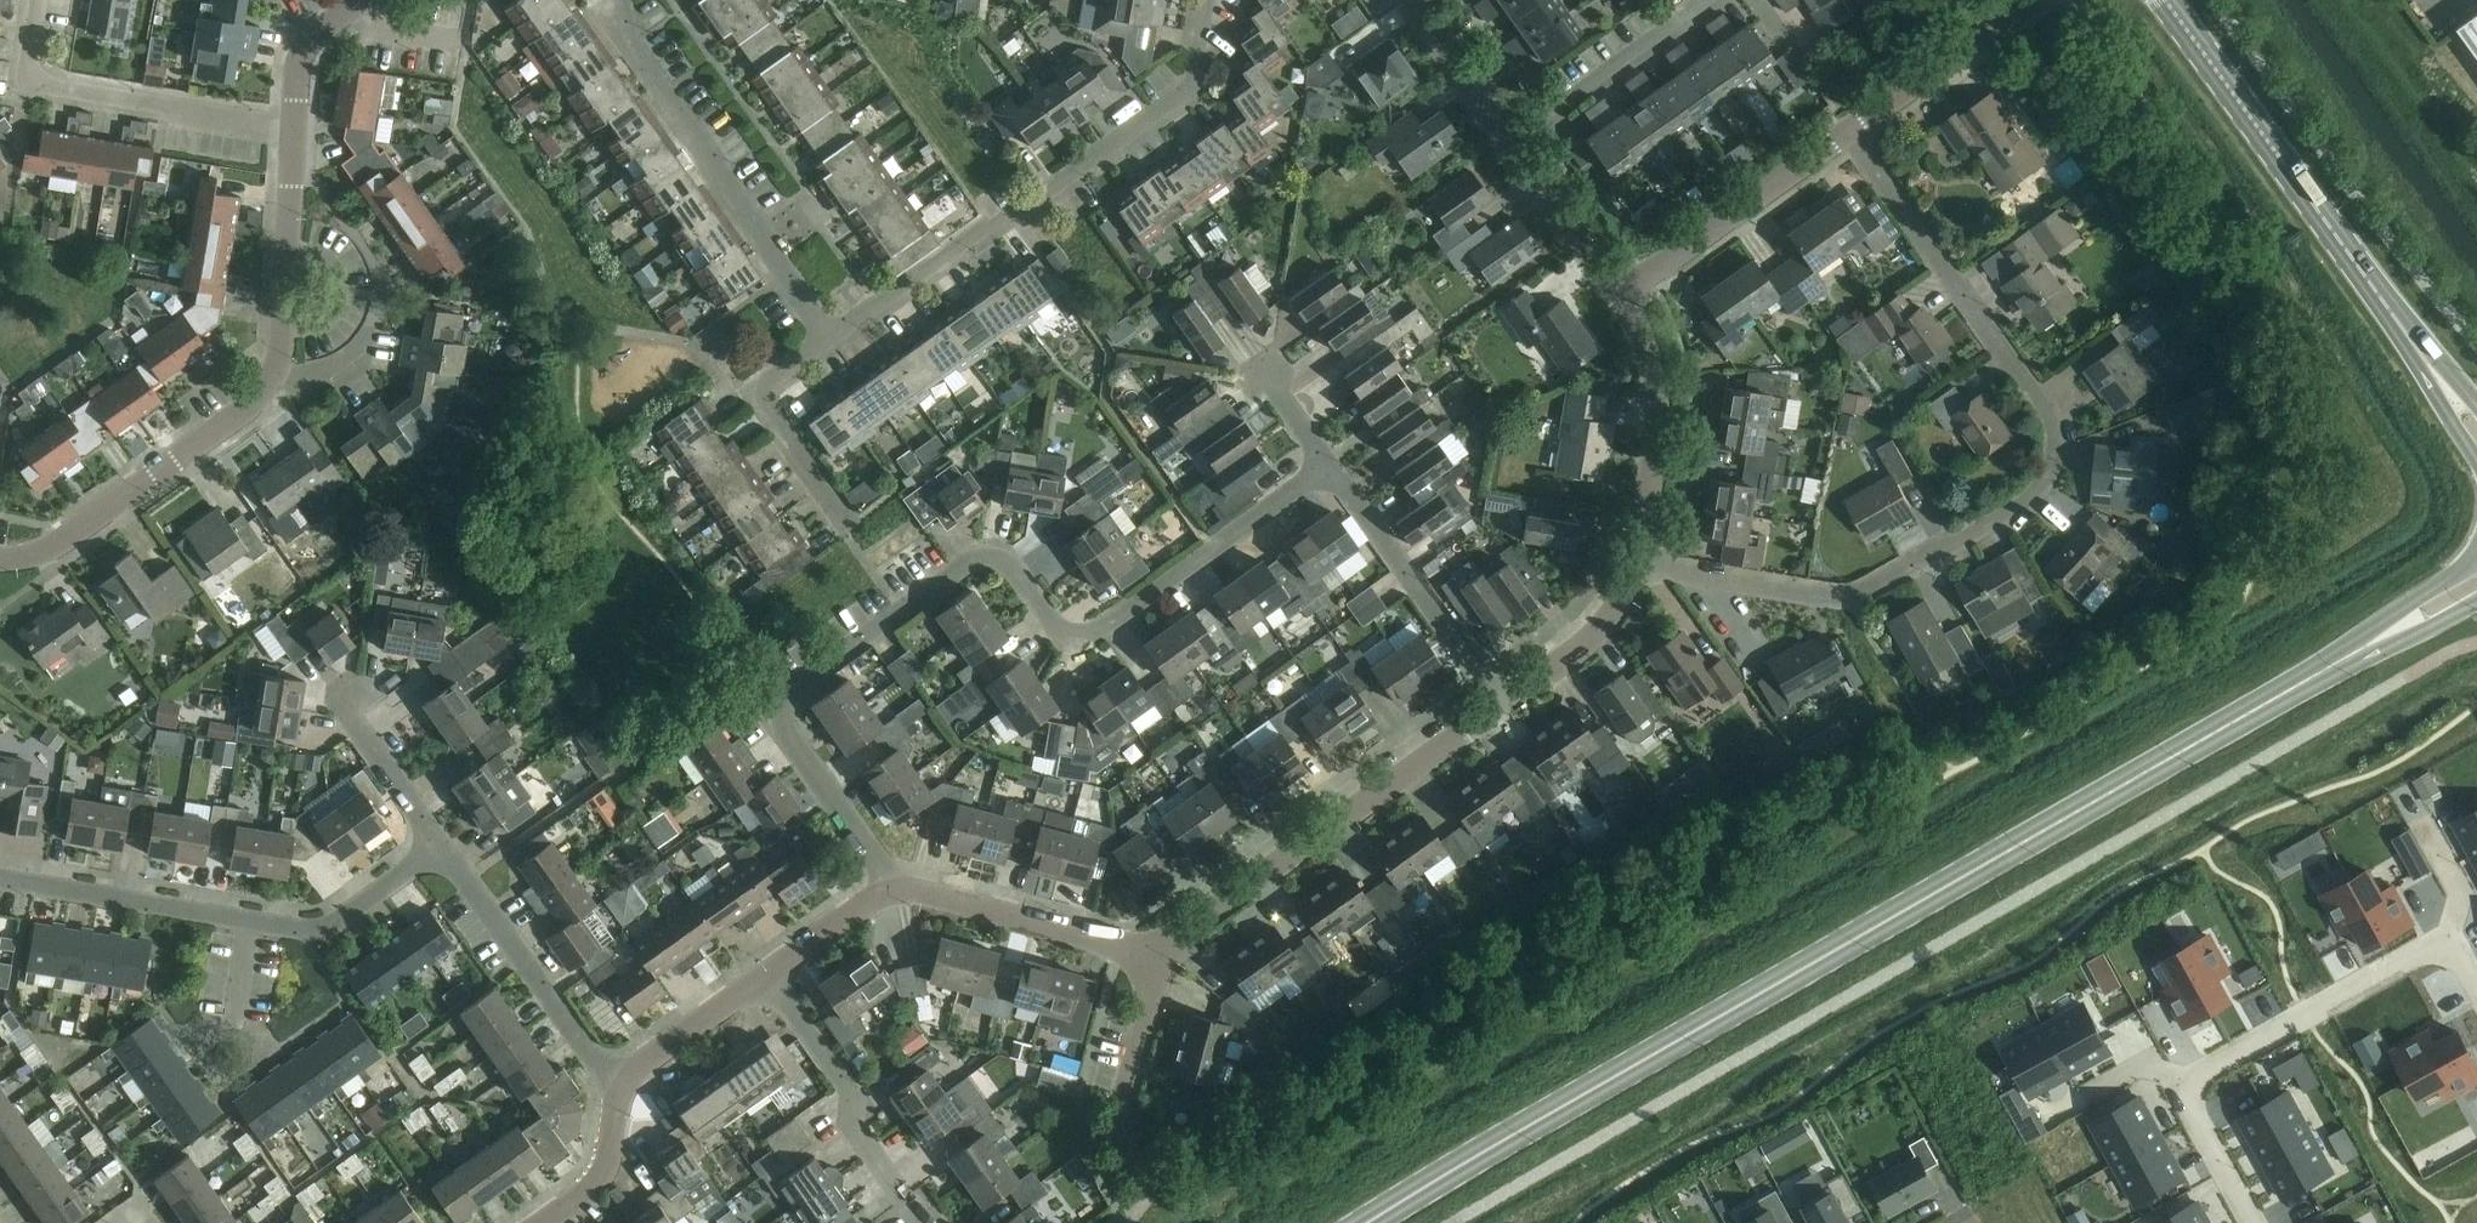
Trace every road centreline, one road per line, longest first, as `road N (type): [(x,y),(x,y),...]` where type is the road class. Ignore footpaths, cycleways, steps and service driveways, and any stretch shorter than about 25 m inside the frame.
road 1 (secondary): [(1366,1222),(2377,640)]
road 2 (residential): [(890,886),(787,733),(791,693),(985,560),(1014,571),(1067,631),(1103,628),(1329,464)]
road 3 (residential): [(1638,566),(1850,596),(2040,489),(2051,460),(2038,397),(1850,131)]
road 4 (residential): [(293,127),(281,342),(265,386),(61,541),(37,555),(0,558)]
road 5 (residential): [(1207,0),(1197,67),(1173,107),(832,343)]
road 6 (residential): [(2257,1222),(2181,1086),(2448,936),(2476,989)]
road 7 (residential): [(0,878),(306,930),(329,925),(443,849)]
road 8 (secondary): [(2438,377),(2162,0)]
road 9 (residential): [(1163,958),(1193,922),(1502,703)]
road 10 (residential): [(832,343),(626,38),(620,0)]
road 11 (residential): [(293,127),(26,79),(39,0)]
road 12 (residential): [(627,1084),(597,1064),(443,849)]
road 13 (residential): [(922,1222),(852,1125),(852,1093),(763,976)]
road 14 (residential): [(1502,703),(1329,464)]
road 15 (residential): [(1618,298),(1850,131)]
road 16 (residential): [(890,886),(1163,958)]
road 17 (residential): [(1638,566),(1655,418),(1642,340),(1618,298)]
road 18 (residential): [(1704,1),(1509,139)]
road 19 (residential): [(1850,131),(2033,0)]
road 20 (residential): [(831,503),(773,417),(769,398),(780,380),(832,343)]
road 21 (residential): [(1502,703),(1590,641),(1638,566)]
road 22 (residential): [(1618,298),(1509,139)]
road 23 (residential): [(443,849),(351,717),(353,697)]
road 24 (residential): [(627,1084),(647,1059),(763,976)]
road 25 (residential): [(1509,139),(1411,0)]
road 26 (residential): [(544,1222),(599,1182),(627,1084)]
road 27 (residential): [(763,976),(890,886)]
road 28 (residential): [(363,0),(306,47),(293,127)]
road 29 (residential): [(1122,1103),(1163,958)]
road 30 (secondary): [(2476,558),(2421,596),(2377,640)]
road 31 (residential): [(1329,464),(1259,360)]

